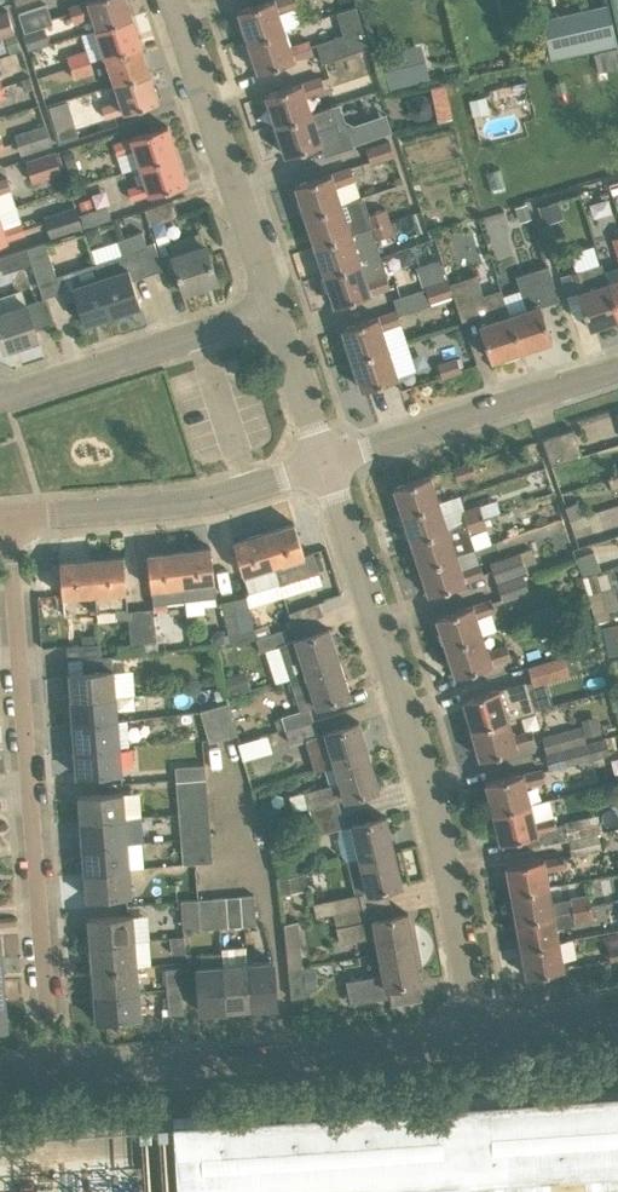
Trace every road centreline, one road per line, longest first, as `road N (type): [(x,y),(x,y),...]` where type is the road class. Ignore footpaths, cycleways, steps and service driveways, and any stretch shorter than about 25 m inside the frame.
road 1 (residential): [(477,1033),(441,839),(386,639),(322,466)]
road 2 (residential): [(54,1067),(10,520)]
road 3 (residential): [(54,1067),(477,1033)]
road 4 (residential): [(272,307),(171,0)]
road 5 (residential): [(10,520),(186,505),(322,466)]
road 6 (residential): [(322,466),(617,371)]
road 7 (residential): [(0,396),(272,307)]
road 8 (residential): [(322,466),(272,307)]
road 9 (residential): [(477,1033),(617,1007)]

